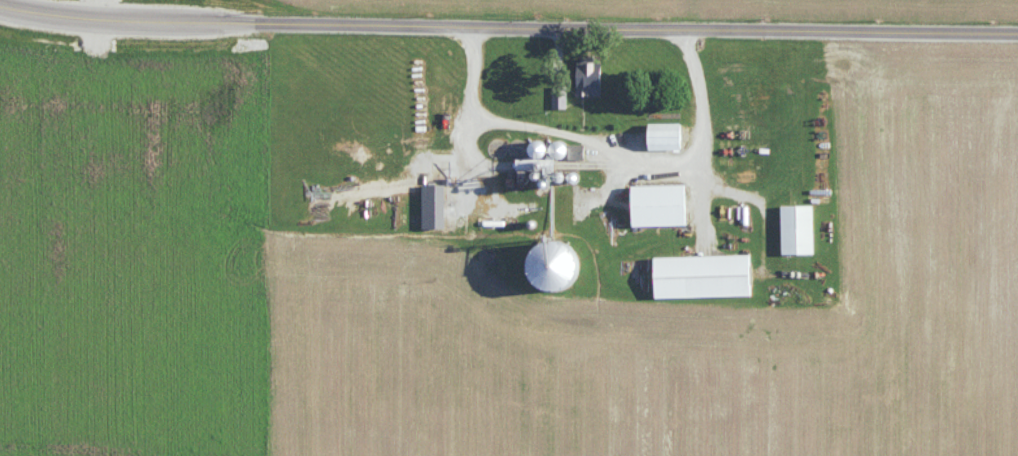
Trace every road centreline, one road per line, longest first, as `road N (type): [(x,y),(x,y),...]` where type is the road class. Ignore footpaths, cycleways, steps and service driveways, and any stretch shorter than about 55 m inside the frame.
road 1 (tertiary): [(0,8),(97,19),(1017,32)]

